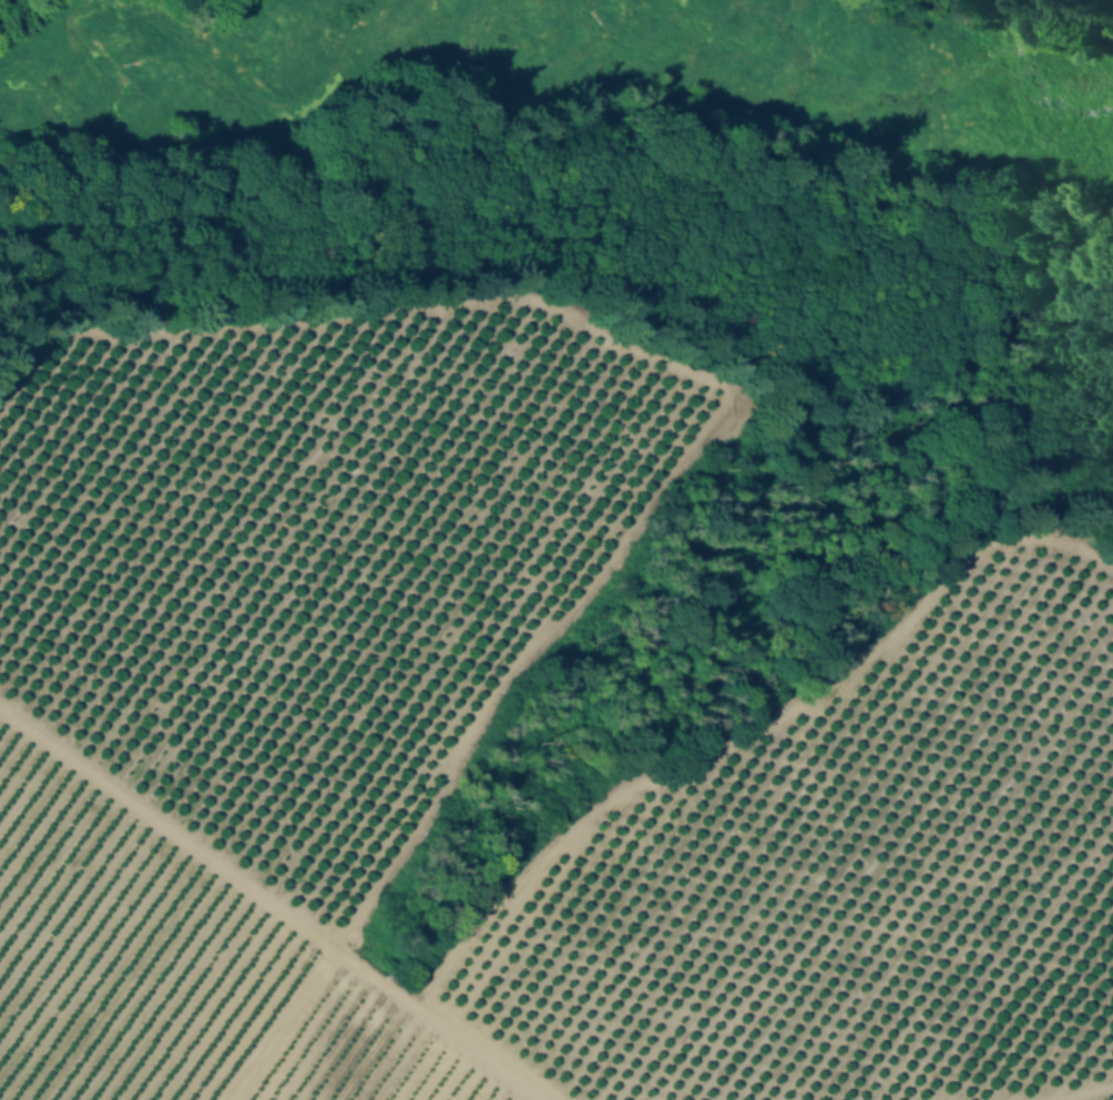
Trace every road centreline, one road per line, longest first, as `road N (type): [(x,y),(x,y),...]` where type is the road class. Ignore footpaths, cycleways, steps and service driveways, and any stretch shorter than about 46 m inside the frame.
road 1 (track): [(554,1099),(0,702)]

